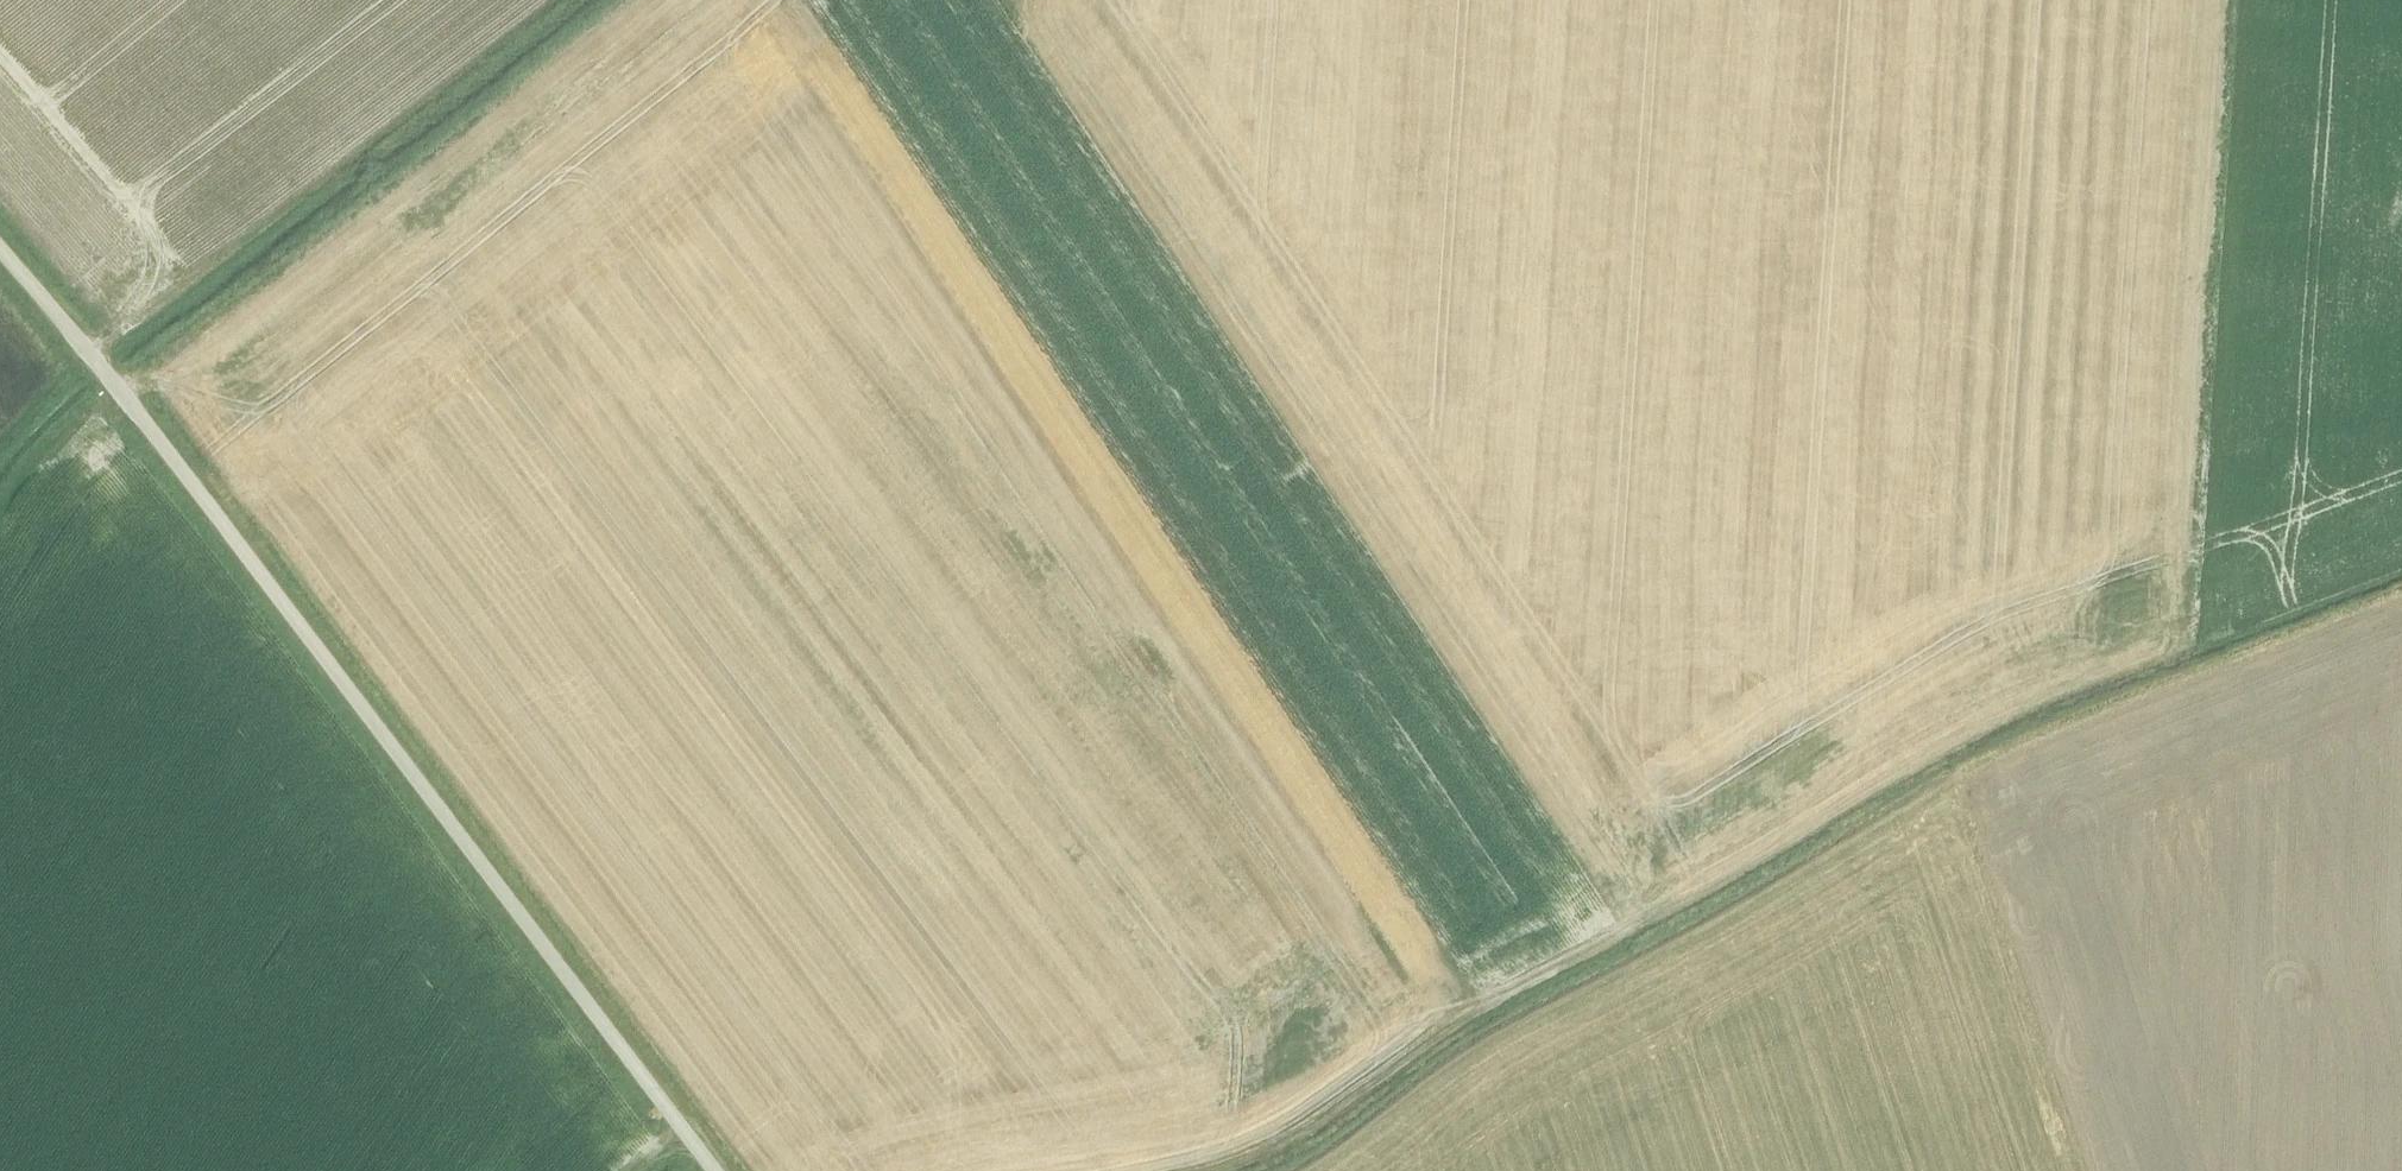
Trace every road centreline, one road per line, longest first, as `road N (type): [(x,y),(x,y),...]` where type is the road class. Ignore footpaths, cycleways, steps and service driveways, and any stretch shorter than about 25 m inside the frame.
road 1 (unclassified): [(714,1170),(113,383),(0,252)]

